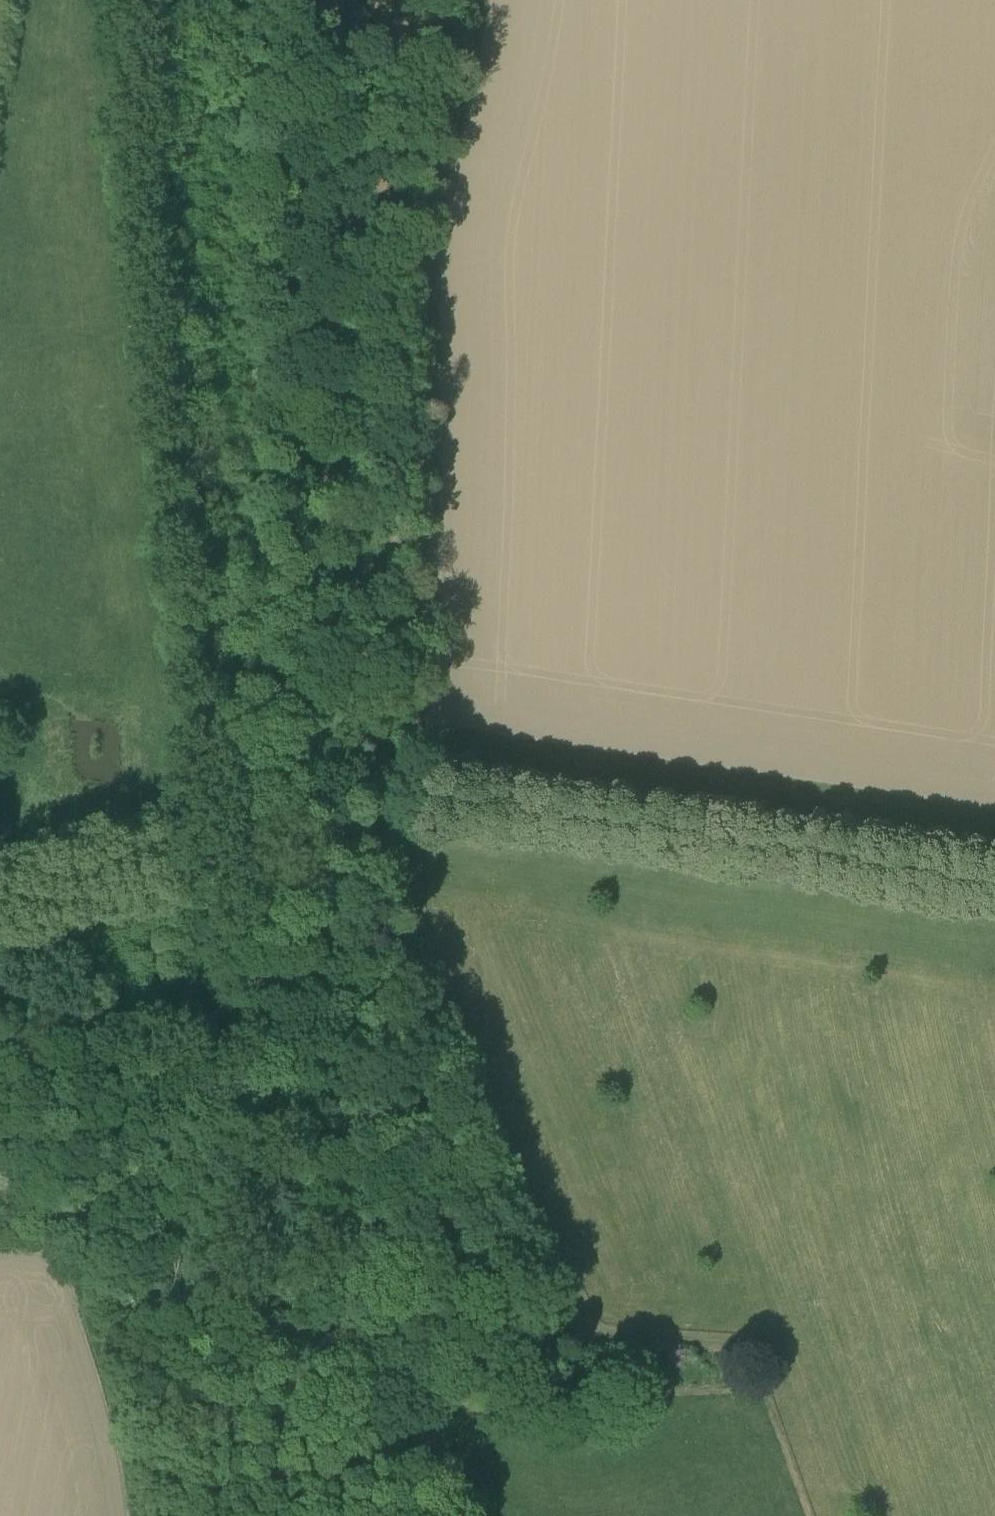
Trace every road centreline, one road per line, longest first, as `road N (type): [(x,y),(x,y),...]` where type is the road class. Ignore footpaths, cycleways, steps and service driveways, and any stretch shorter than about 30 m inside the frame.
road 1 (track): [(138,1515),(124,1437),(59,1253),(0,1250)]

